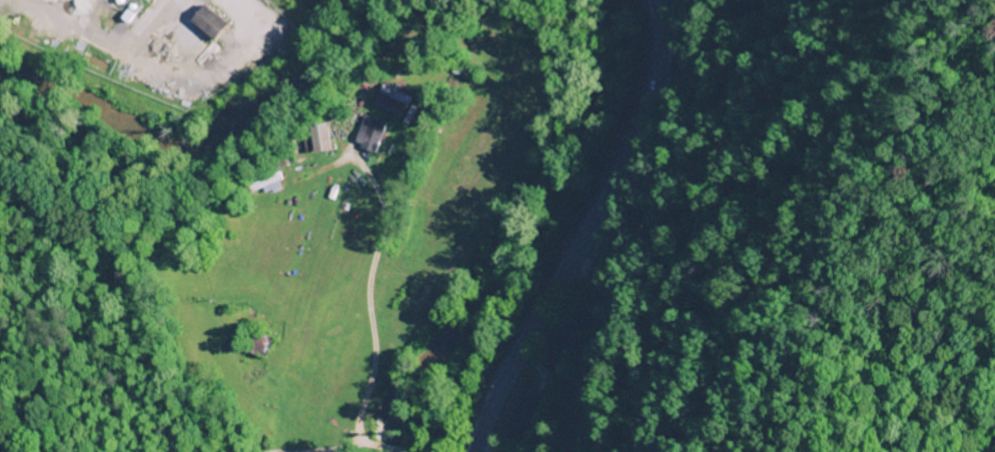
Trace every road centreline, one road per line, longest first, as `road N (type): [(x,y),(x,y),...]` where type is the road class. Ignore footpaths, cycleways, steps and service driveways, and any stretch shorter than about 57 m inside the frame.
road 1 (secondary): [(474,451),(511,364),(645,125),(659,81),(655,0)]

